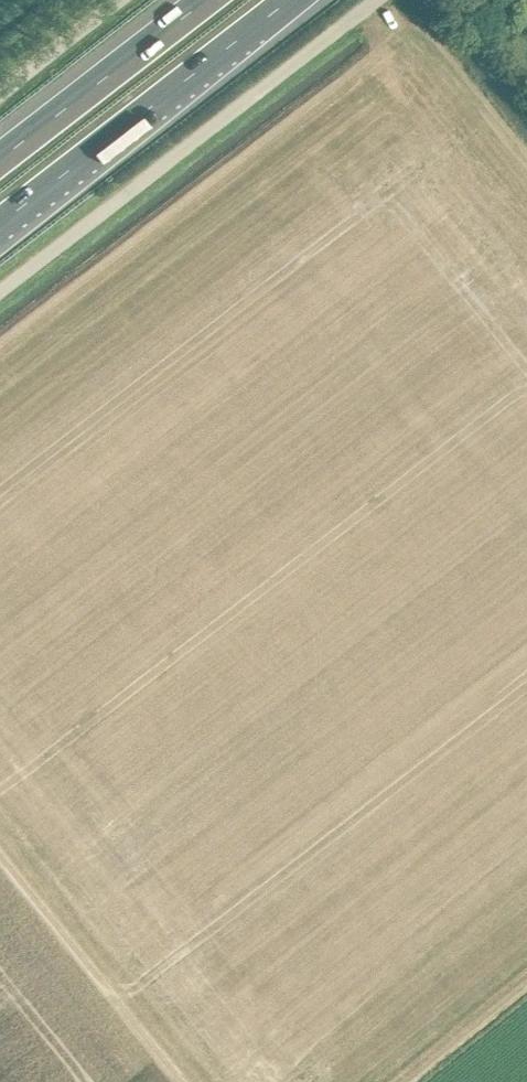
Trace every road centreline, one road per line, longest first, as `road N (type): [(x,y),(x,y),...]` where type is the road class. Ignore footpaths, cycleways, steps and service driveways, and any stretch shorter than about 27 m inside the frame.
road 1 (unclassified): [(0,298),(375,0)]
road 2 (motorway): [(0,222),(287,0)]
road 3 (motorway): [(208,0),(0,160)]
road 4 (unclassified): [(0,101),(131,0)]

